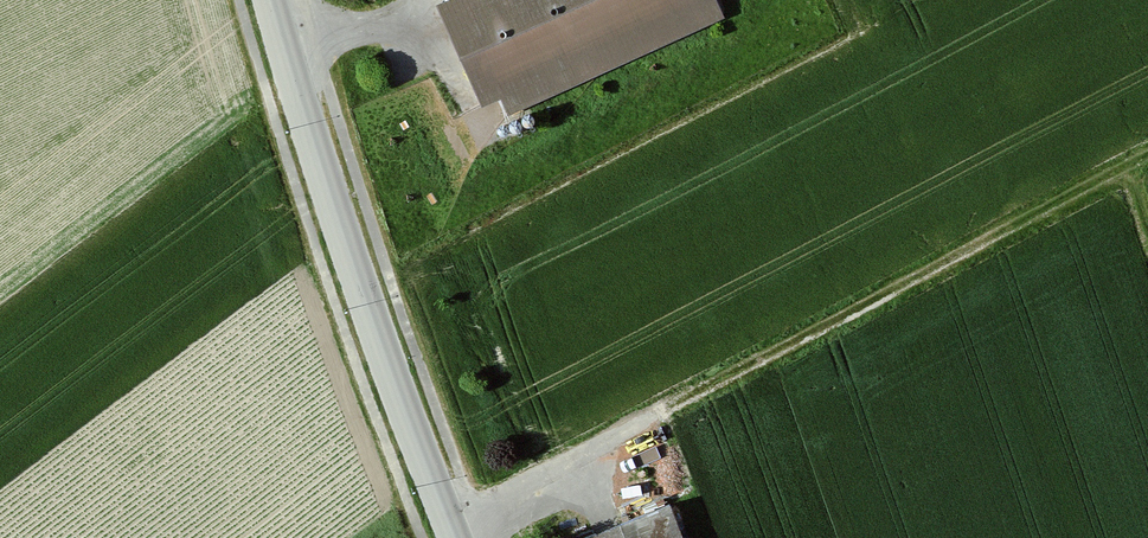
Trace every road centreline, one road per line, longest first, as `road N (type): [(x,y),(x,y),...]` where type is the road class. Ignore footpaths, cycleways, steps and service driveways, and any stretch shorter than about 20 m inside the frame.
road 1 (residential): [(447,511),(1117,172)]
road 2 (tertiary): [(447,511),(356,296),(262,0)]
road 3 (track): [(1147,258),(1117,172),(1147,156)]

